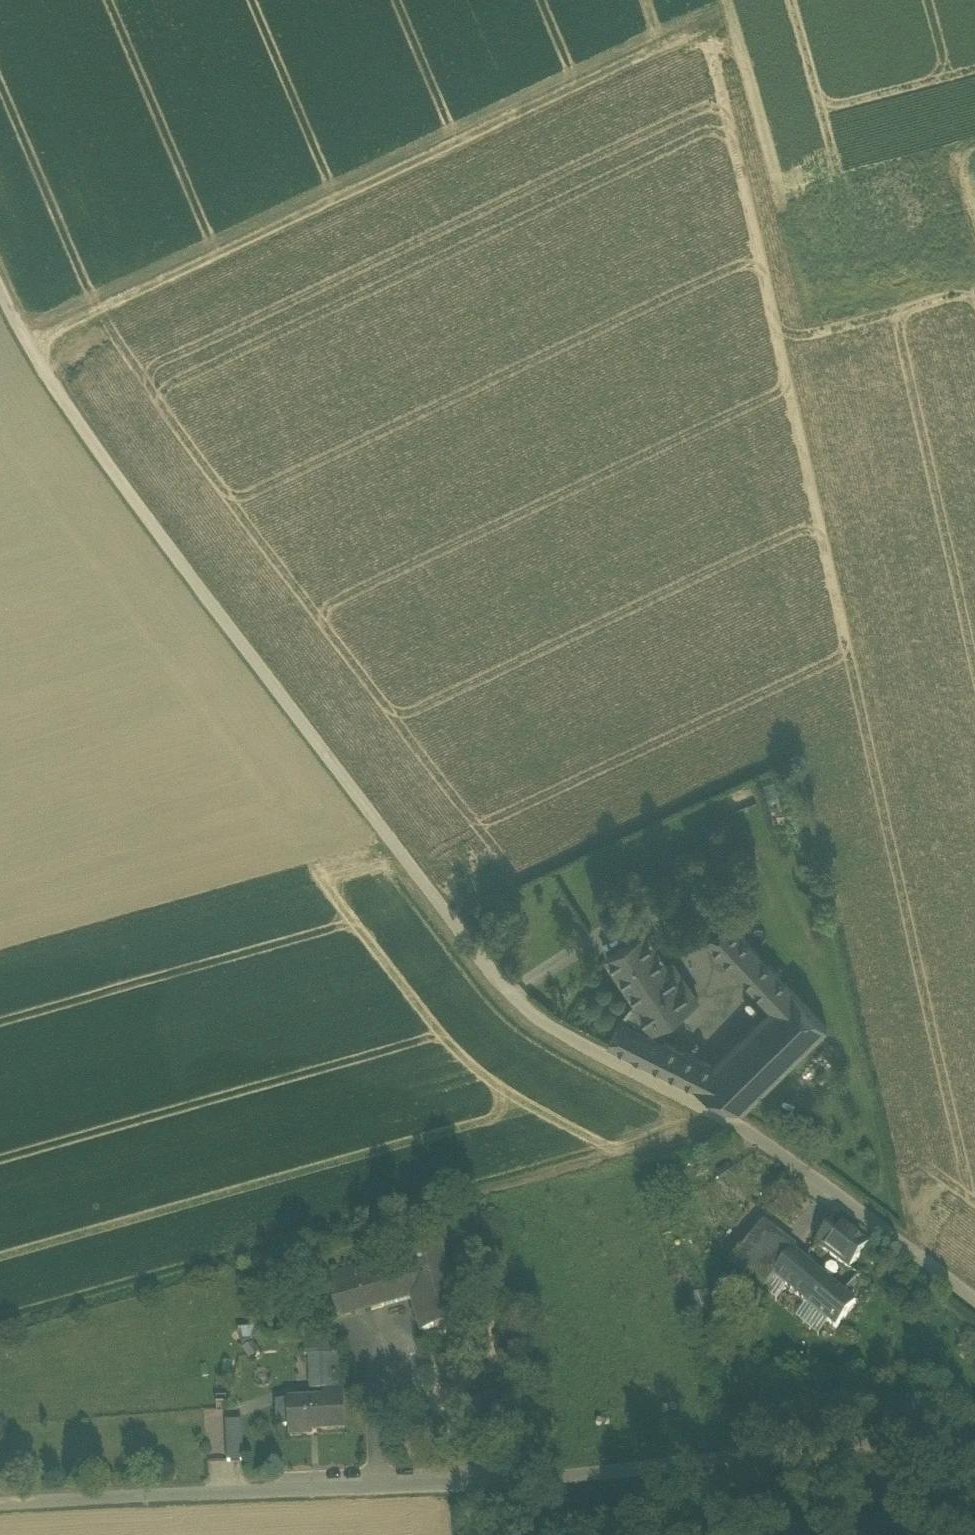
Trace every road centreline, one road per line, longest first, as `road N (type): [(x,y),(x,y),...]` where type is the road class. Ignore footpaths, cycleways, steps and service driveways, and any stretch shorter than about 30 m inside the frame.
road 1 (unclassified): [(0,284),(26,343),(122,486),(283,705),(530,1013),(736,1122),(974,1304)]
road 2 (unclassified): [(0,1503),(543,1479),(934,1431),(974,1433)]
road 3 (track): [(26,343),(709,21)]

